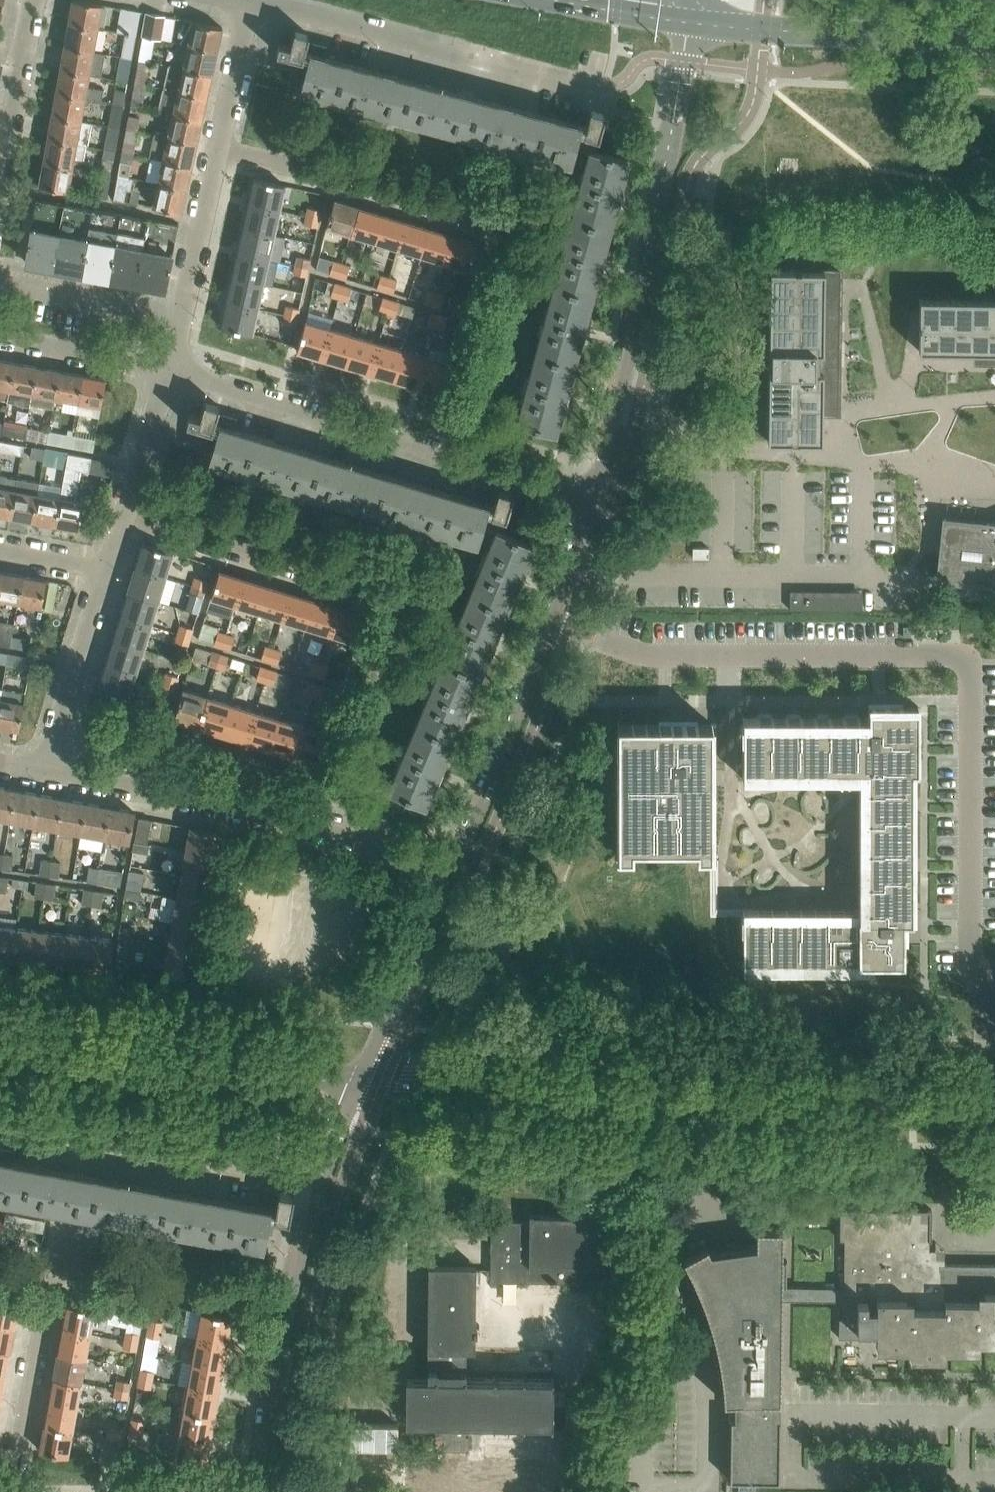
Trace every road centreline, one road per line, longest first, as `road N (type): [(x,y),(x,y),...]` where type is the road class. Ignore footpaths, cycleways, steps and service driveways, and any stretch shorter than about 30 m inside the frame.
road 1 (residential): [(994,987),(970,945),(973,684),(962,665),(940,656),(665,657),(551,625)]
road 2 (unclassified): [(994,1092),(367,1076)]
road 3 (residential): [(592,493),(649,264),(687,14)]
road 4 (residential): [(592,493),(168,371)]
road 5 (residential): [(454,868),(419,853),(51,772)]
road 6 (unclassified): [(367,1076),(0,1043)]
road 7 (residential): [(592,87),(257,0)]
road 8 (residential): [(325,1179),(0,1124)]
road 9 (residential): [(262,1491),(274,1387),(325,1179)]
road 10 (secondary): [(687,14),(994,41)]
road 11 (residential): [(491,226),(223,151)]
road 12 (residential): [(454,868),(551,625)]
road 13 (residential): [(17,1491),(64,1235)]
road 14 (residential): [(371,597),(128,515)]
road 15 (residential): [(168,371),(223,151)]
road 16 (residential): [(367,1076),(454,868)]
road 17 (residential): [(51,772),(111,567)]
road 18 (residential): [(0,183),(34,0)]
road 19 (residential): [(168,371),(0,337)]
road 20 (residential): [(223,151),(253,0)]
road 21 (residential): [(128,515),(168,371)]
road 22 (residential): [(551,625),(592,493)]

